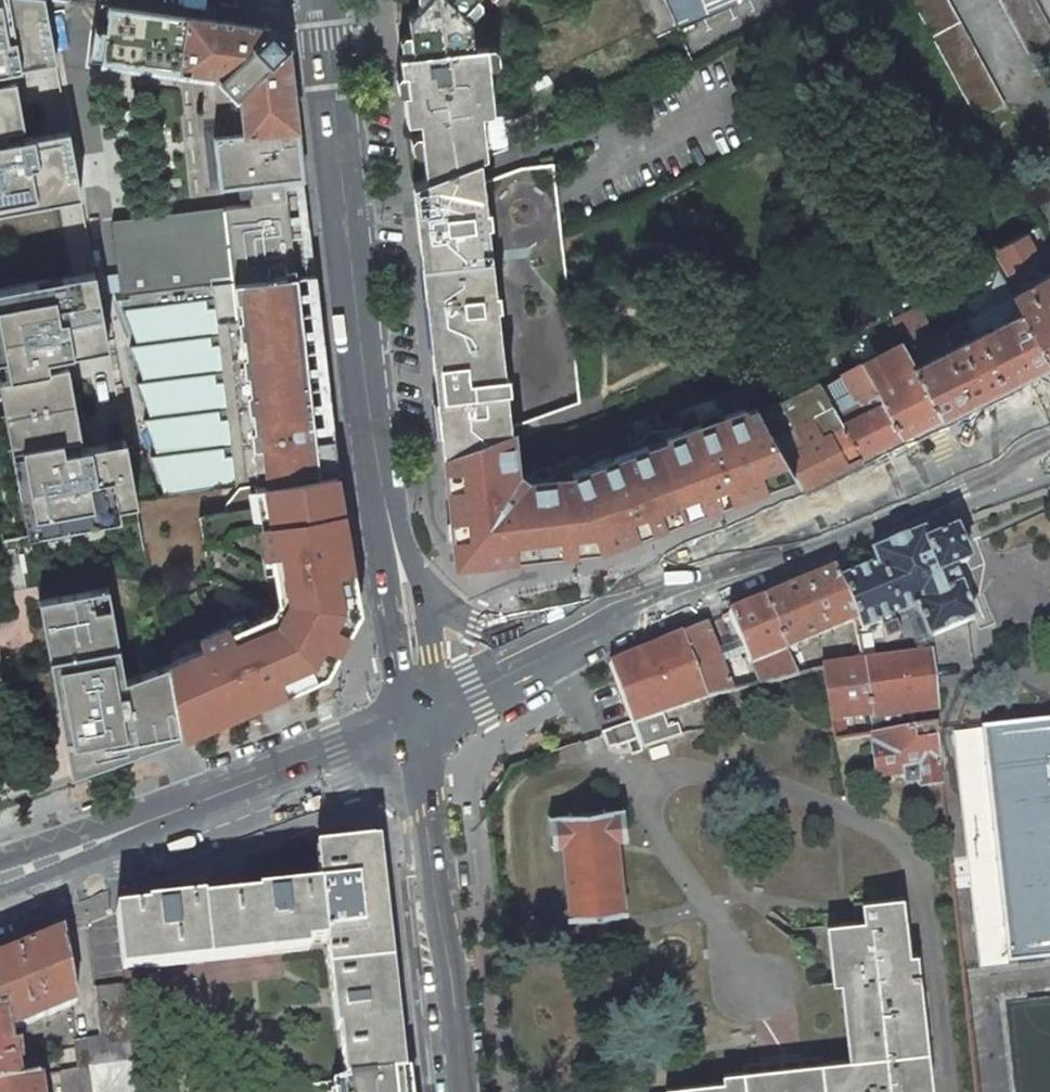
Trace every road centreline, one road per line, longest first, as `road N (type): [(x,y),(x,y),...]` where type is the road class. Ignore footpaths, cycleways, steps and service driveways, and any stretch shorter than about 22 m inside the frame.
road 1 (tertiary): [(423,716),(371,444),(321,0)]
road 2 (secondary): [(423,716),(1049,439)]
road 3 (secondary): [(0,879),(340,755),(423,716)]
road 4 (residential): [(465,1091),(423,716)]

